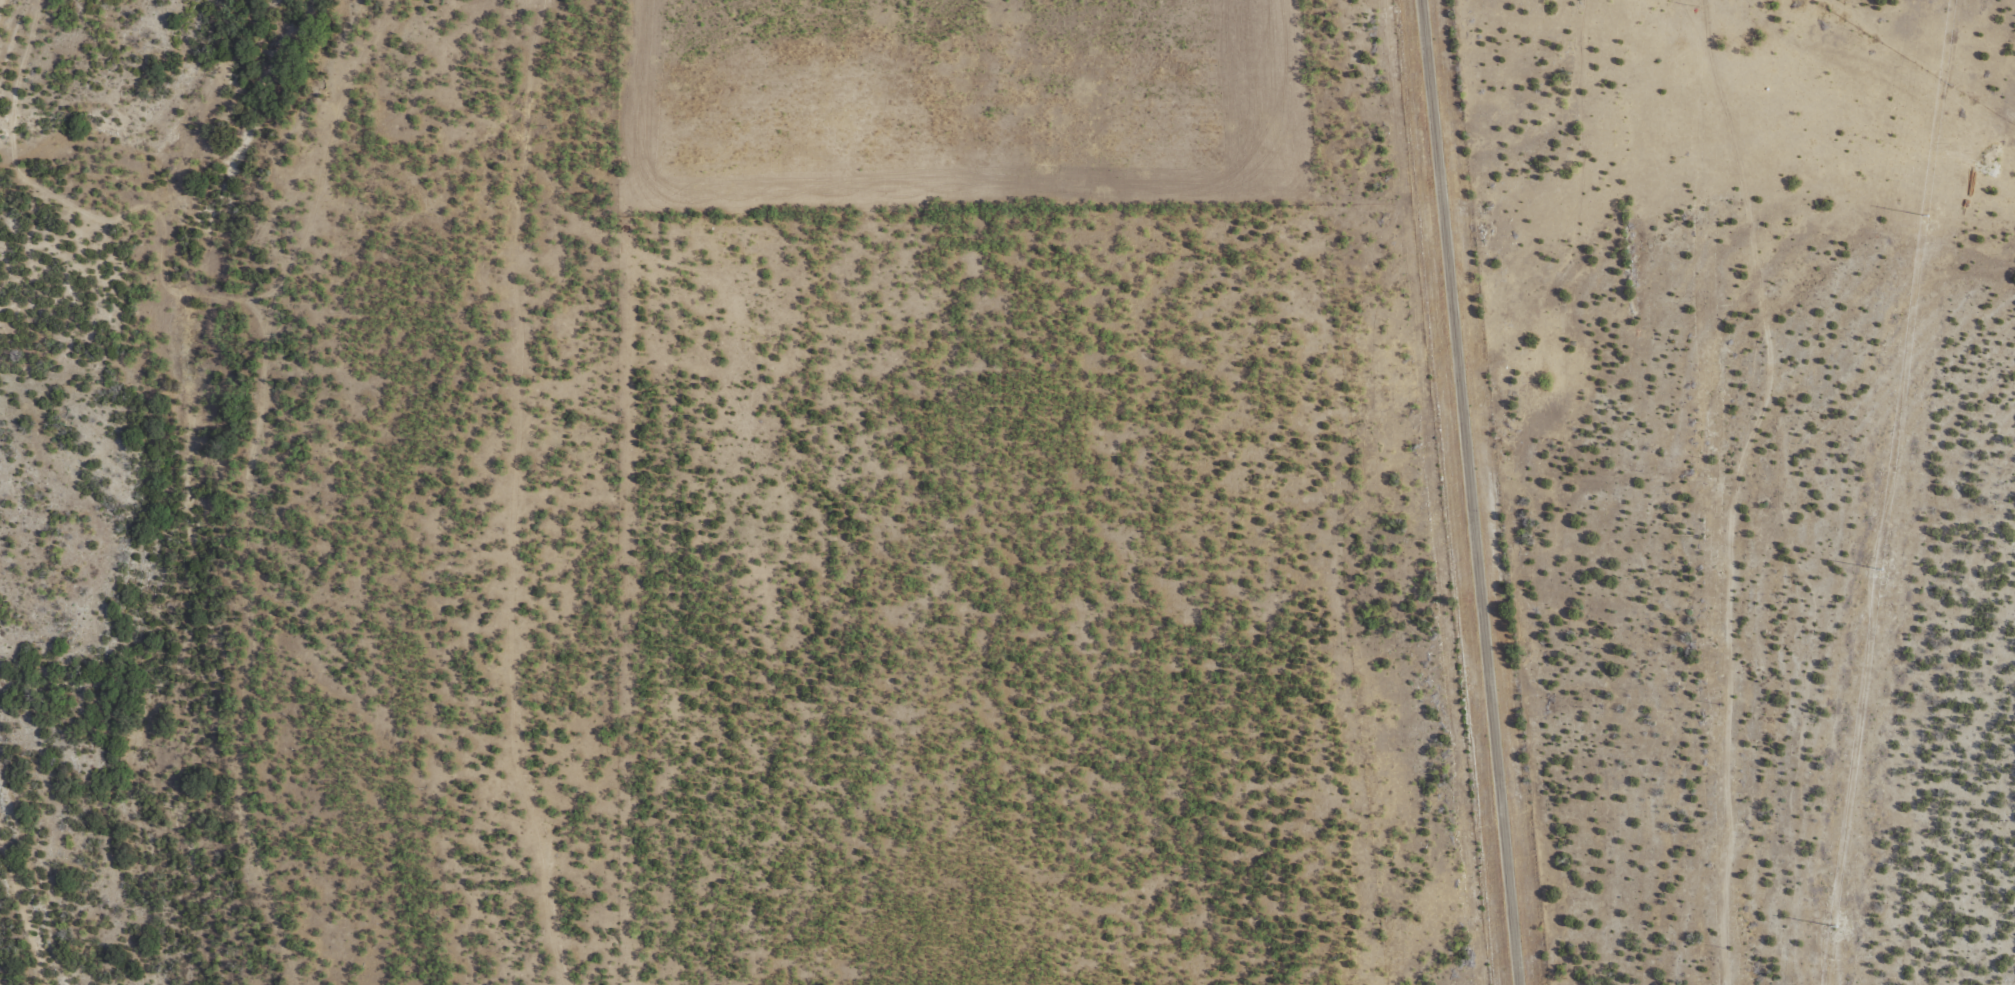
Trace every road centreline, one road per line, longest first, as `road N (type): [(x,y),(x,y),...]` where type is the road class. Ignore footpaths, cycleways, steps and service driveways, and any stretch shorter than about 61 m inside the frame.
road 1 (track): [(1980,0),(1846,984)]
road 2 (residential): [(1530,984),(1512,914),(1426,0)]

